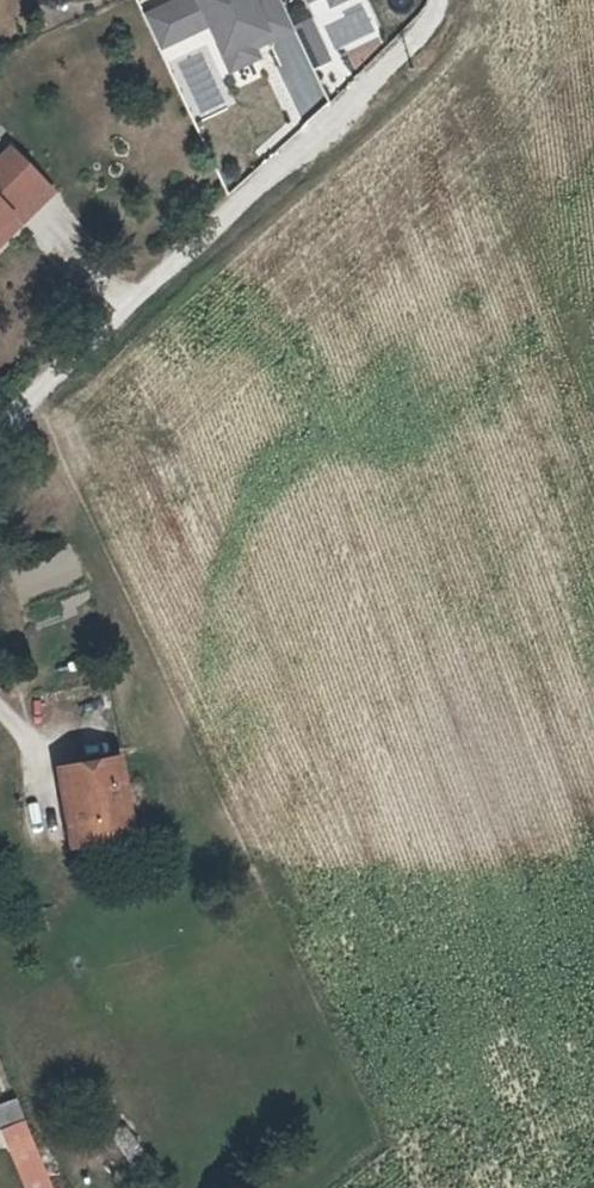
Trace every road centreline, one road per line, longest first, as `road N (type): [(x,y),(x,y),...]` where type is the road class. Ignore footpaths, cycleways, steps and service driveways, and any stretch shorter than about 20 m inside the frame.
road 1 (track): [(0,424),(413,32),(427,0)]

